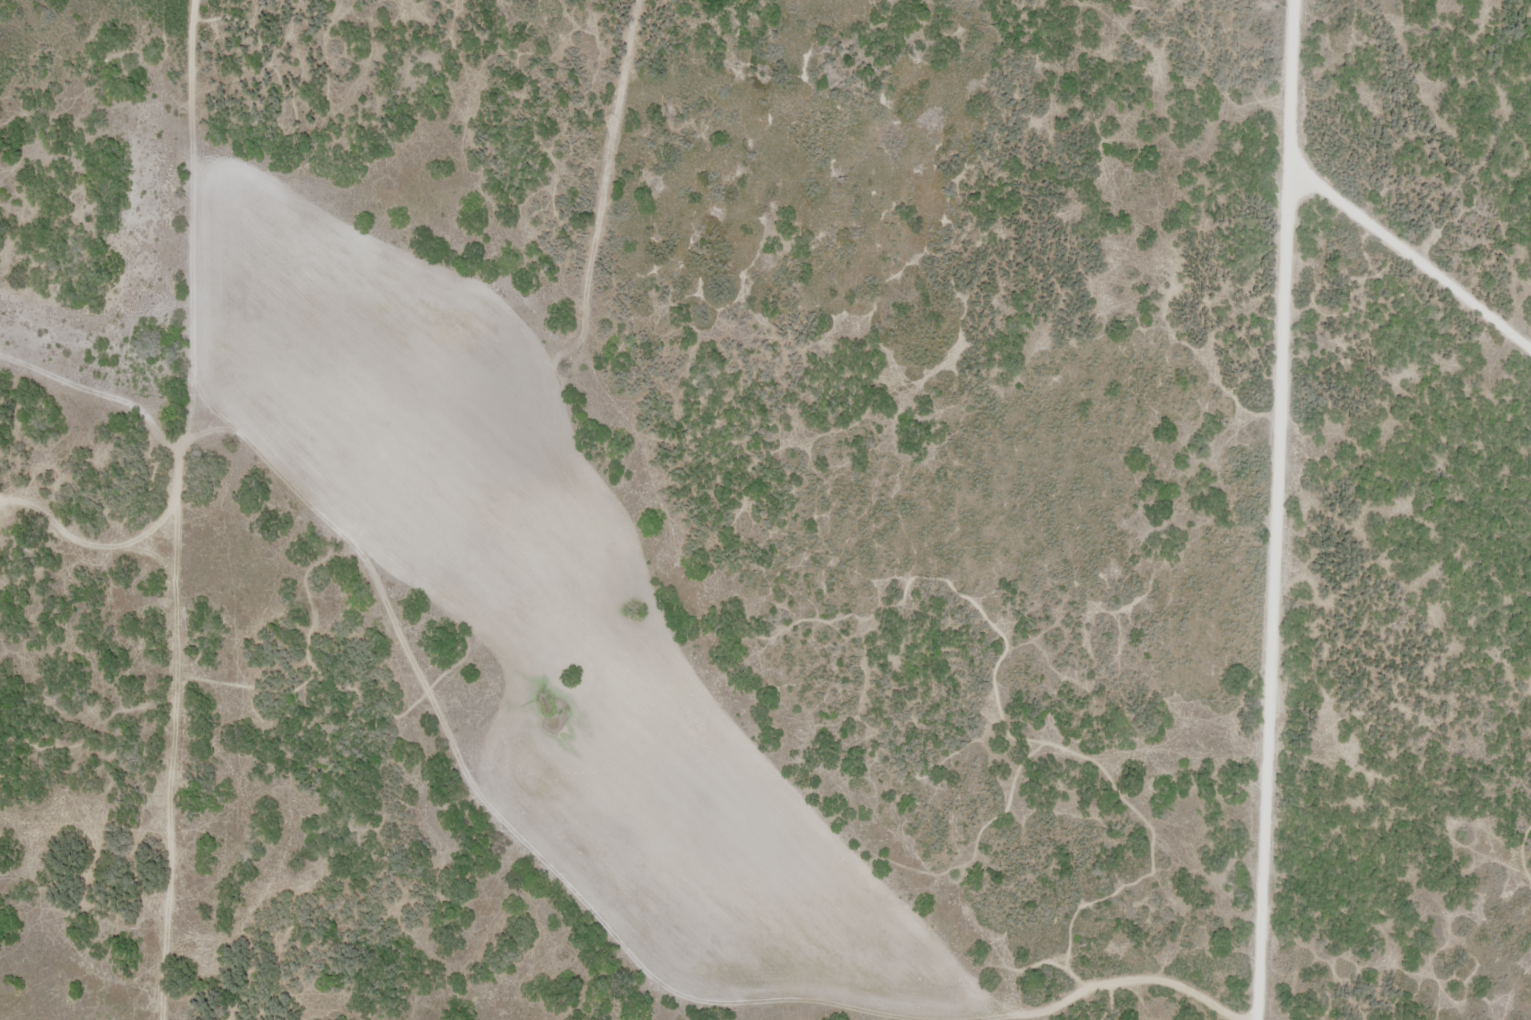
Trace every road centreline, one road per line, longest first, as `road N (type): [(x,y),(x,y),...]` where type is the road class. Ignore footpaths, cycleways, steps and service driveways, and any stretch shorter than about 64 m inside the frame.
road 1 (residential): [(166,0),(126,1019)]

